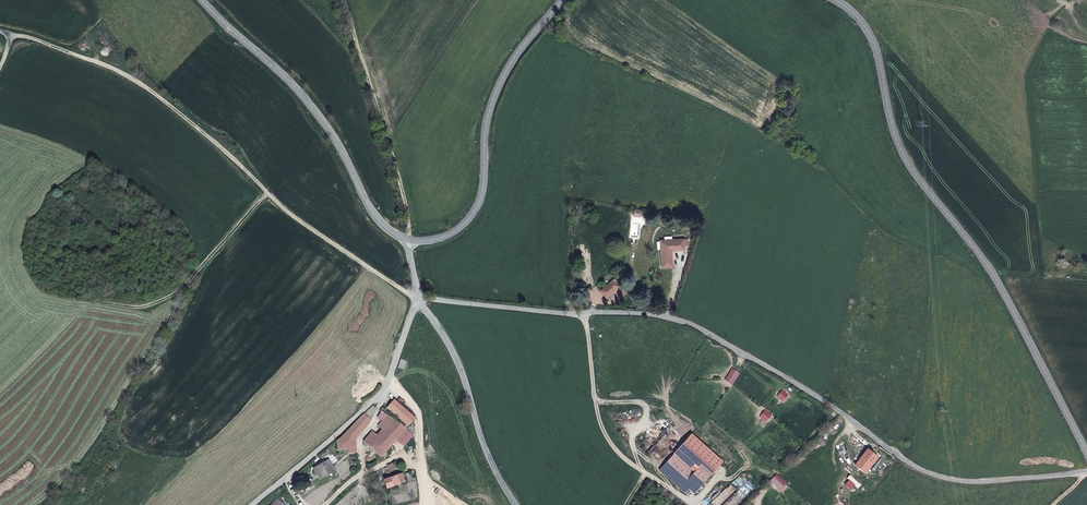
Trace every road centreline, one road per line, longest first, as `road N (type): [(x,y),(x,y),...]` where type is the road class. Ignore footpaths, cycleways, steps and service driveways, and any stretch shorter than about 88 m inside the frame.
road 1 (unclassified): [(1086,473),(938,477),(801,386),(694,326),(662,317),(417,297)]
road 2 (secondary): [(1086,451),(1002,288),(900,148),(872,36),(835,0)]
road 3 (track): [(11,37),(119,71),(210,139),(296,218),(417,297)]
road 4 (secondary): [(408,240),(372,214),(309,104),(202,0)]
road 5 (secondary): [(564,0),(500,80),(473,213),(442,239),(408,240)]
road 6 (unclassified): [(256,504),(384,394),(417,297)]
road 7 (unclassified): [(417,297),(457,360),(488,455),(514,504)]

